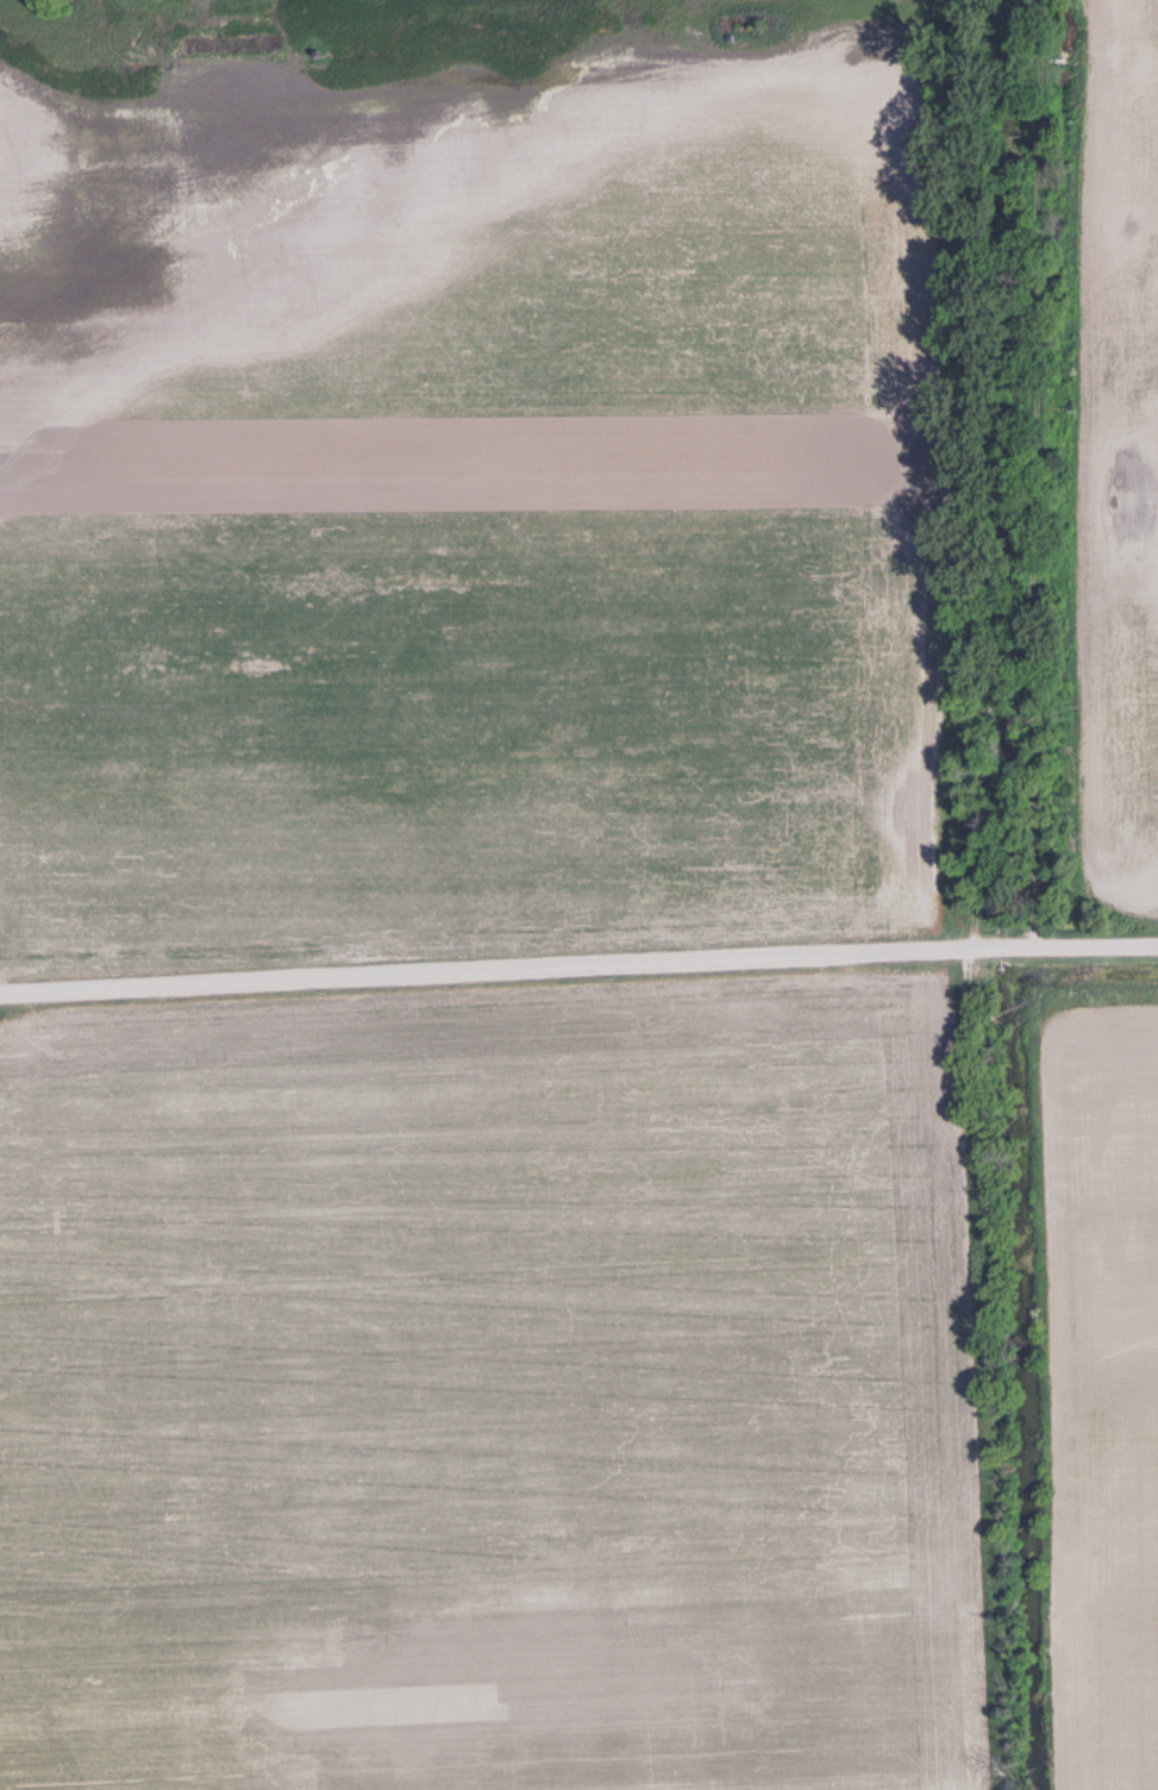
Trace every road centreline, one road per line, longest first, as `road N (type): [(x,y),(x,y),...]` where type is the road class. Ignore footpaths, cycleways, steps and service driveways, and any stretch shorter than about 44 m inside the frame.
road 1 (residential): [(1008,950),(0,996)]
road 2 (tertiary): [(1157,948),(1008,950)]

